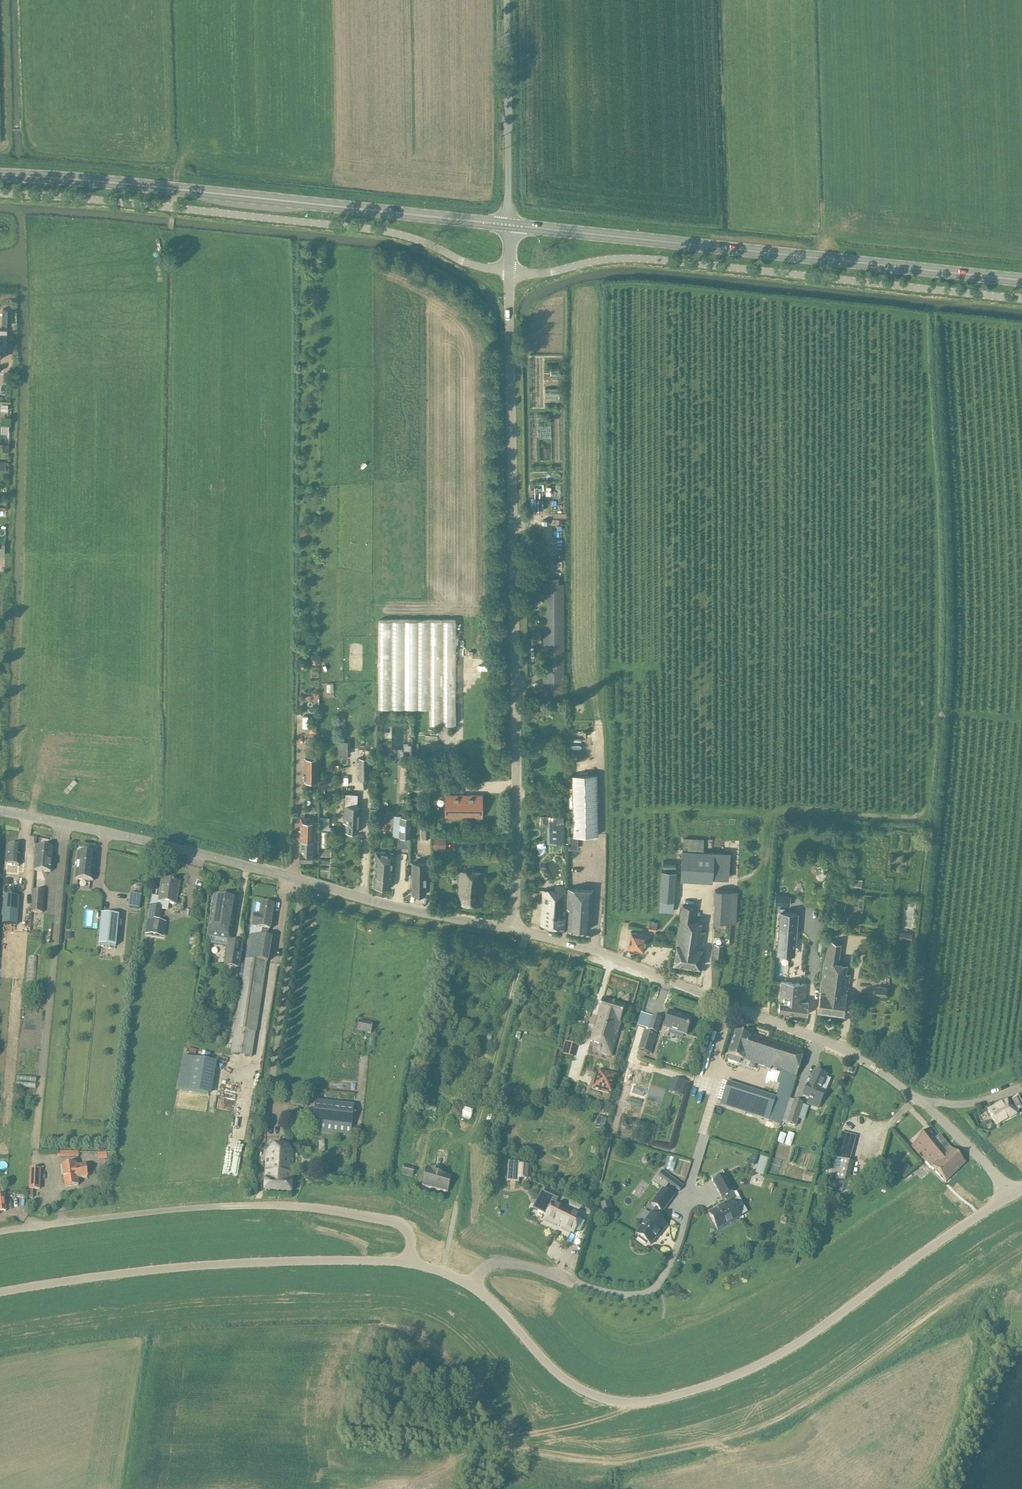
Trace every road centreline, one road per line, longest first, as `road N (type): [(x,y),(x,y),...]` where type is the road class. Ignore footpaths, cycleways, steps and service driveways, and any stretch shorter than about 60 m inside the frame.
road 1 (unclassified): [(408,1264),(443,1273),(489,1301),(582,1391),(631,1403),(744,1374),(809,1338),(1009,1197)]
road 2 (unclassified): [(513,930),(509,272)]
road 3 (unclassified): [(513,930),(0,811)]
road 4 (unclassified): [(0,193),(379,229),(509,272)]
road 5 (unclassified): [(509,272),(639,258),(1021,299)]
road 6 (secondary): [(1021,280),(509,225)]
road 7 (secondary): [(509,225),(0,174)]
road 8 (unclassified): [(0,1232),(199,1208),(311,1208),(400,1224),(410,1238),(408,1264)]
road 9 (unclassified): [(919,1101),(827,1042),(604,954),(513,930)]
road 10 (unclassified): [(0,1294),(194,1267),(408,1264)]
road 11 (track): [(443,1273),(467,1139),(526,933)]
road 12 (unclassified): [(509,225),(507,0)]
road 13 (unclassified): [(1009,1197),(919,1101)]

